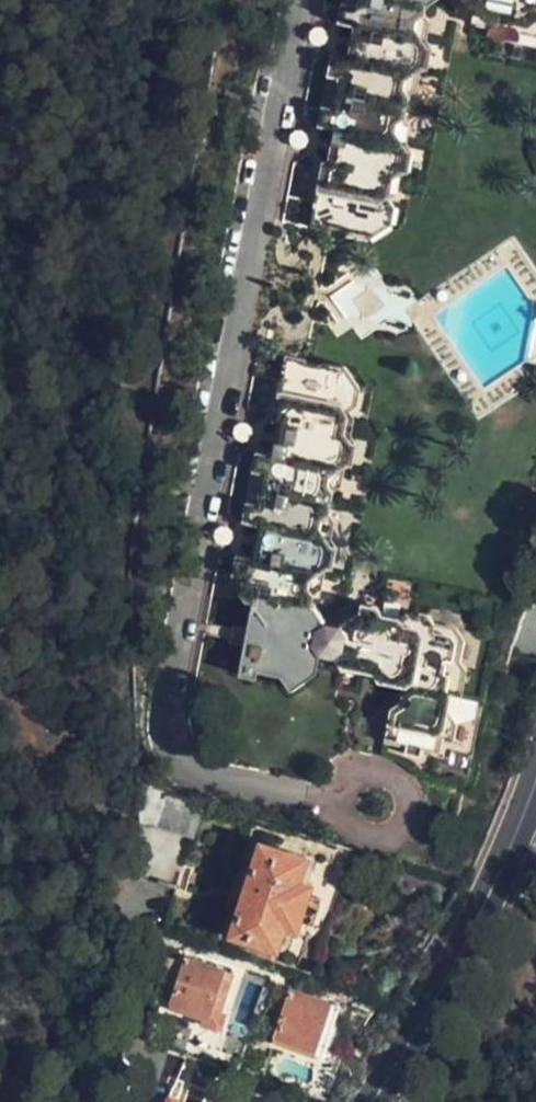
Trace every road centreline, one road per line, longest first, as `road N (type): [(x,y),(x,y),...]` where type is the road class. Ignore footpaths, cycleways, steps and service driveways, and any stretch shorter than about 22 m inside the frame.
road 1 (secondary): [(373,1101),(495,879),(535,779)]

